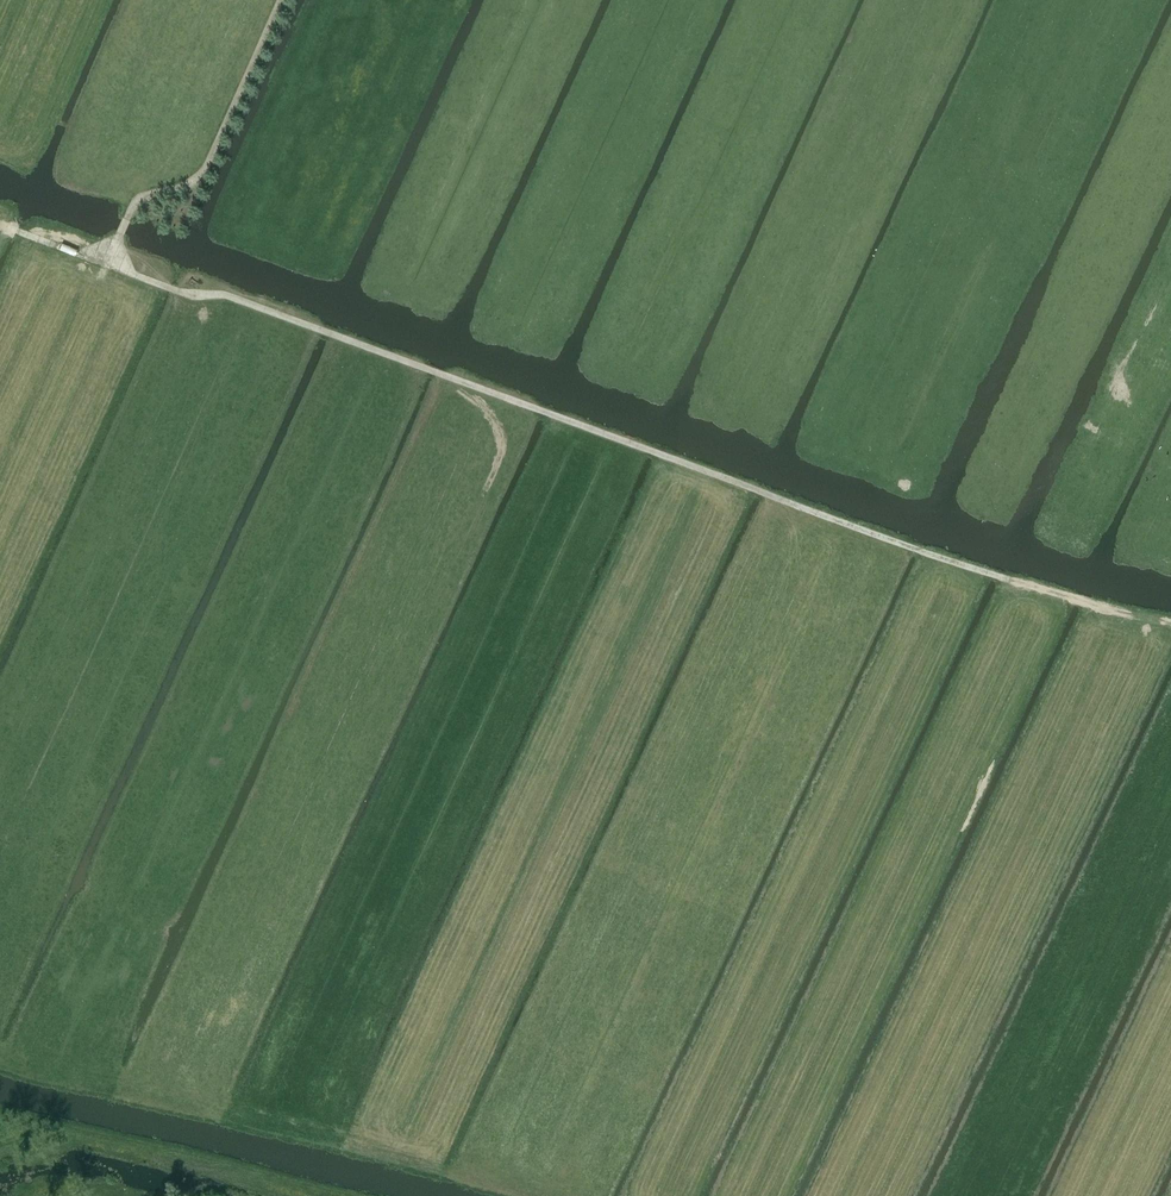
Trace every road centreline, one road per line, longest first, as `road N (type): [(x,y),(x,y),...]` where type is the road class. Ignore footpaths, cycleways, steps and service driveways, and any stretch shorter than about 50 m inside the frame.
road 1 (track): [(1007,581),(224,295),(193,296),(109,262),(143,198),(206,167),(280,0)]
road 2 (track): [(355,1195),(0,1109)]

